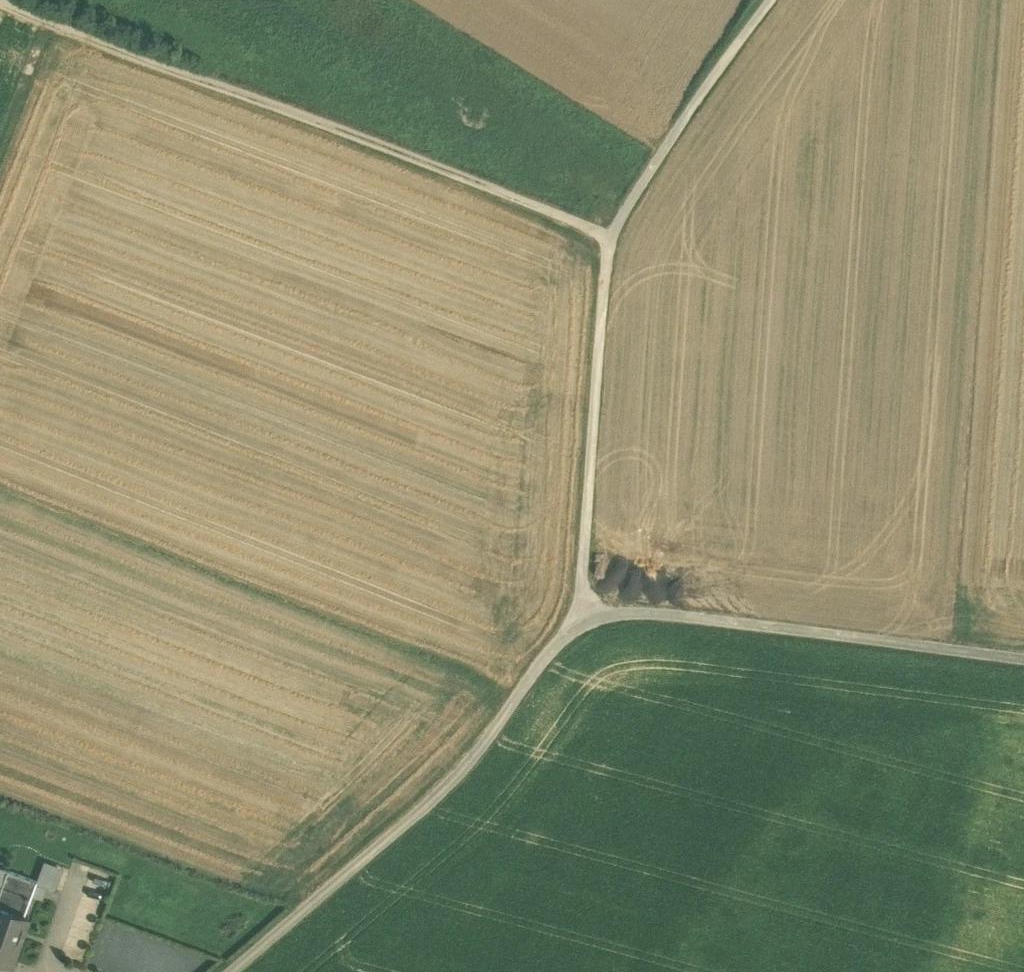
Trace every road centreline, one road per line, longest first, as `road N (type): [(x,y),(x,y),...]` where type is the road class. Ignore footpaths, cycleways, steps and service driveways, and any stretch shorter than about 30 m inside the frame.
road 1 (unclassified): [(1023,656),(639,611),(581,617),(456,782),(232,971)]
road 2 (track): [(772,0),(716,70),(609,235),(581,617)]
road 3 (track): [(6,0),(609,235)]

